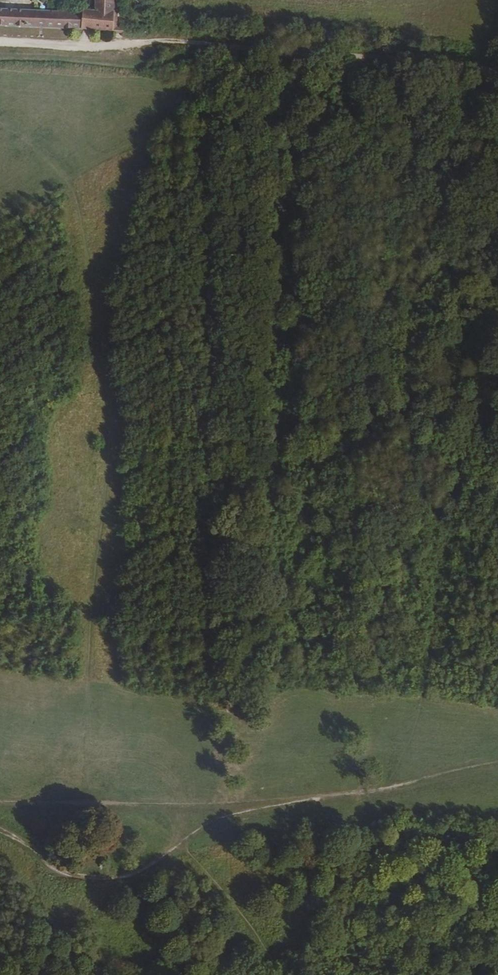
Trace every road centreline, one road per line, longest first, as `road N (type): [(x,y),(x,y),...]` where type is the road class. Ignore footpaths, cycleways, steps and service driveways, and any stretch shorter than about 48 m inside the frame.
road 1 (track): [(443,533),(420,712),(382,788),(231,818),(143,871),(110,880),(64,875),(0,833)]
road 2 (track): [(0,42),(183,44),(258,57),(357,53),(497,78)]
road 3 (track): [(0,803),(330,796)]
road 4 (track): [(429,215),(404,399),(420,495),(443,533)]

